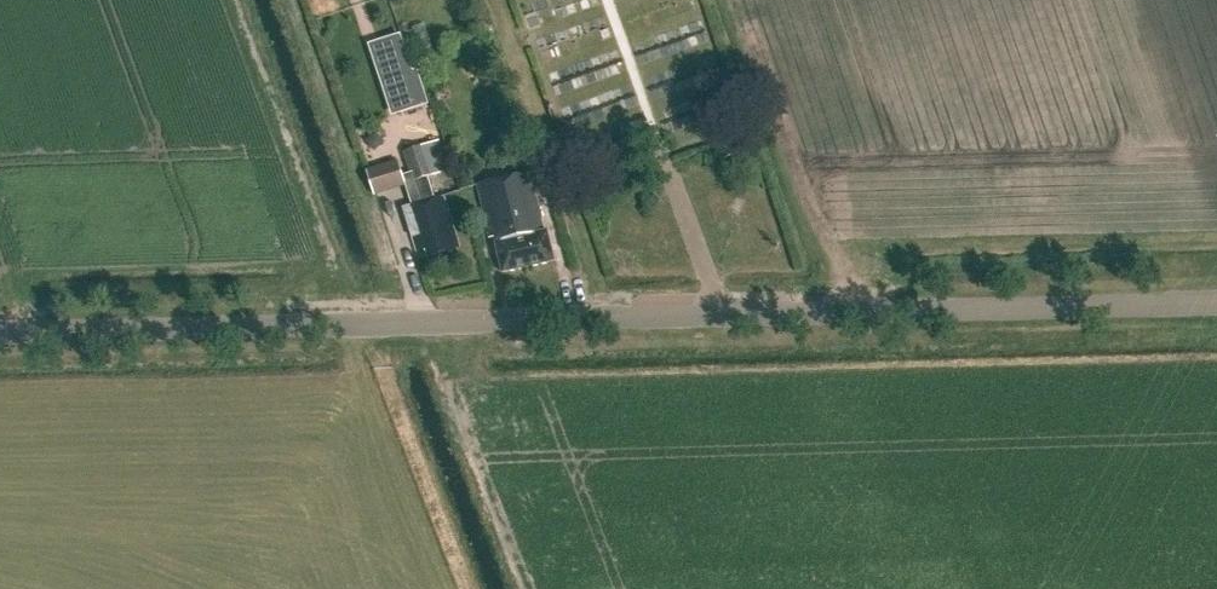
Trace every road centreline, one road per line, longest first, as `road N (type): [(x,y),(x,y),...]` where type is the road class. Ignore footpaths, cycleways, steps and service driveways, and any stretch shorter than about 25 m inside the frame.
road 1 (unclassified): [(1216,302),(0,330)]

